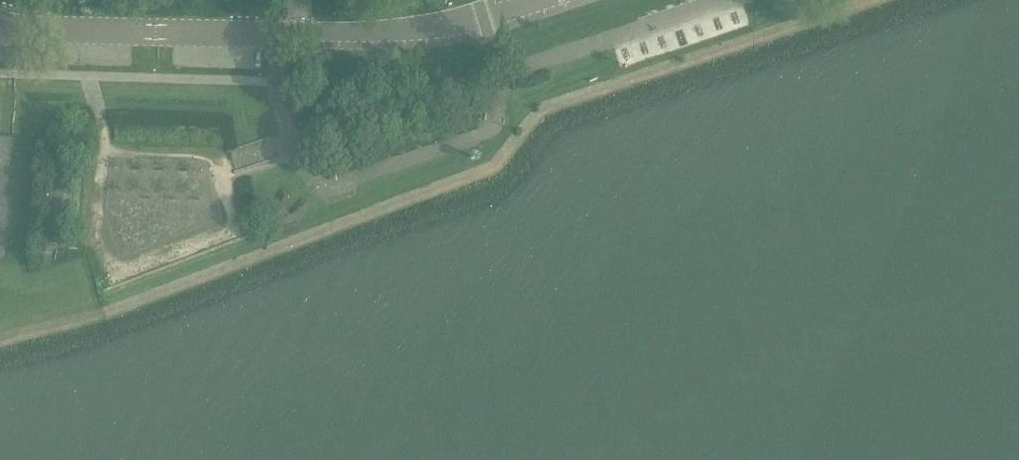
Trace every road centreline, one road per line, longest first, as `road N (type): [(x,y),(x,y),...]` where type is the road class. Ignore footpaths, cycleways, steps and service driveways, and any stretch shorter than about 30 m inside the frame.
road 1 (unclassified): [(0,24),(384,34),(438,29),(543,0)]

